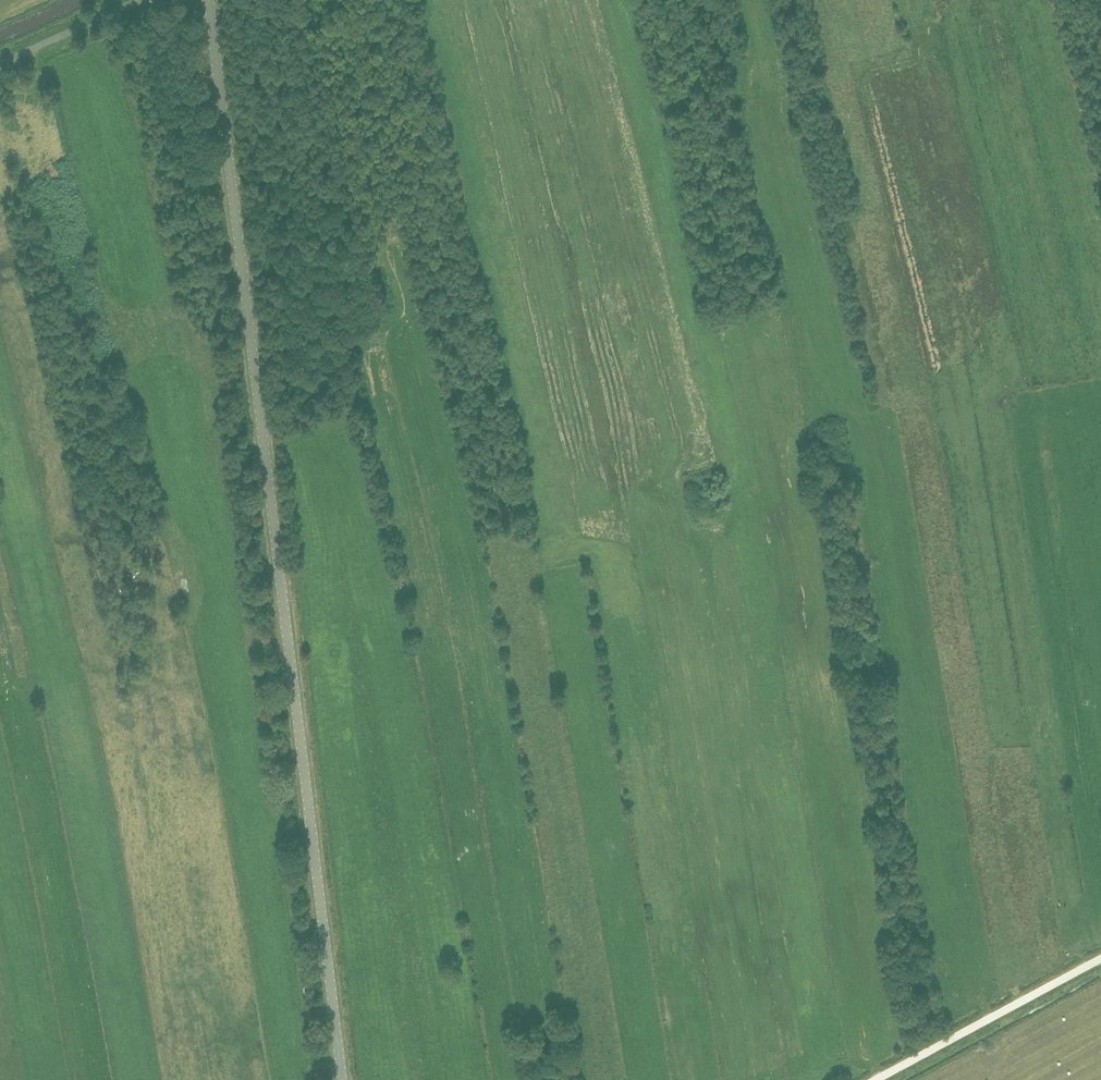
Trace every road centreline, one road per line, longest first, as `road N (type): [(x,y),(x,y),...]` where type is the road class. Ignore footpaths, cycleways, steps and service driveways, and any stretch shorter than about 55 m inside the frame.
road 1 (unclassified): [(343,1079),(209,0)]
road 2 (unclassified): [(876,1079),(1100,959)]
road 3 (track): [(0,63),(140,0)]

